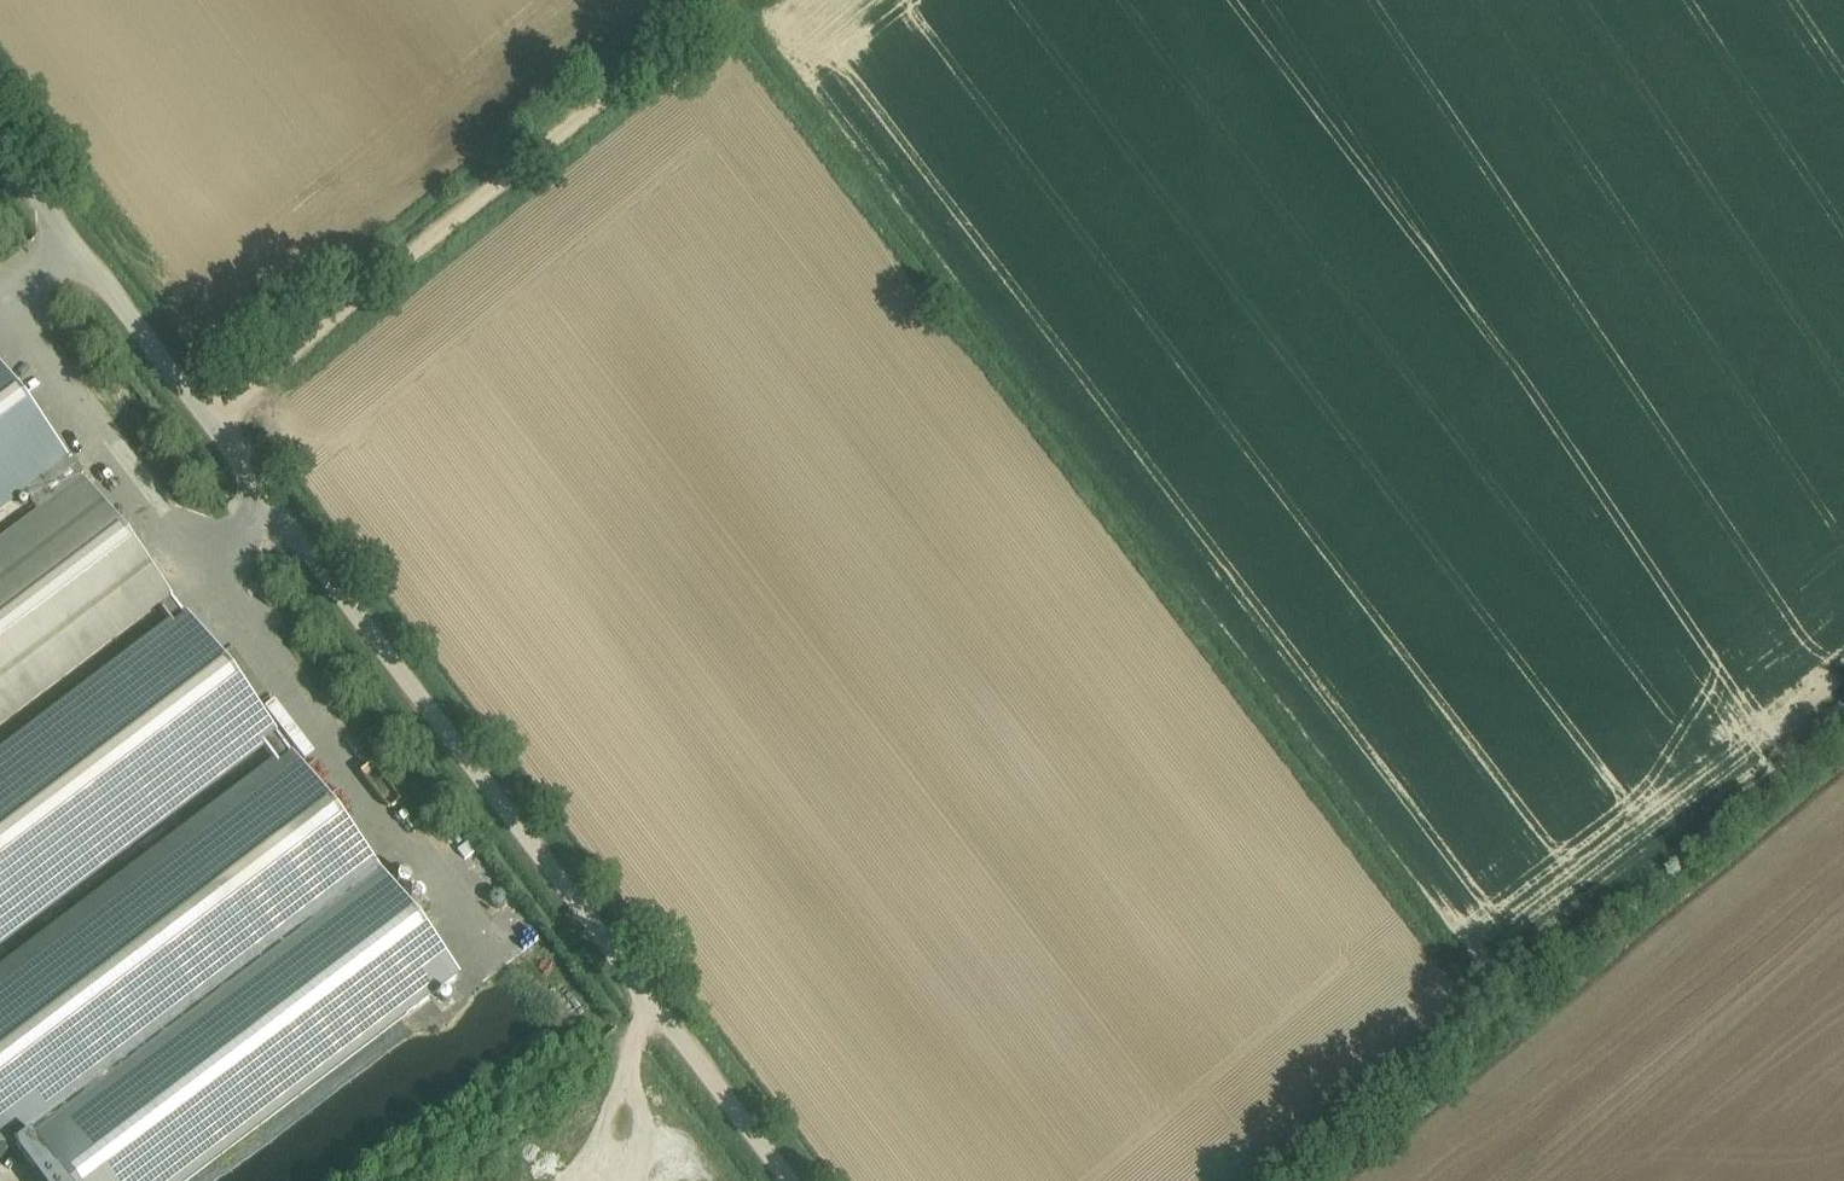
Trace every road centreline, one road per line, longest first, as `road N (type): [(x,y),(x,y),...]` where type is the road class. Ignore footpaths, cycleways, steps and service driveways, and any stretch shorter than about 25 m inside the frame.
road 1 (unclassified): [(802,1180),(0,138)]
road 2 (track): [(723,0),(215,416)]

